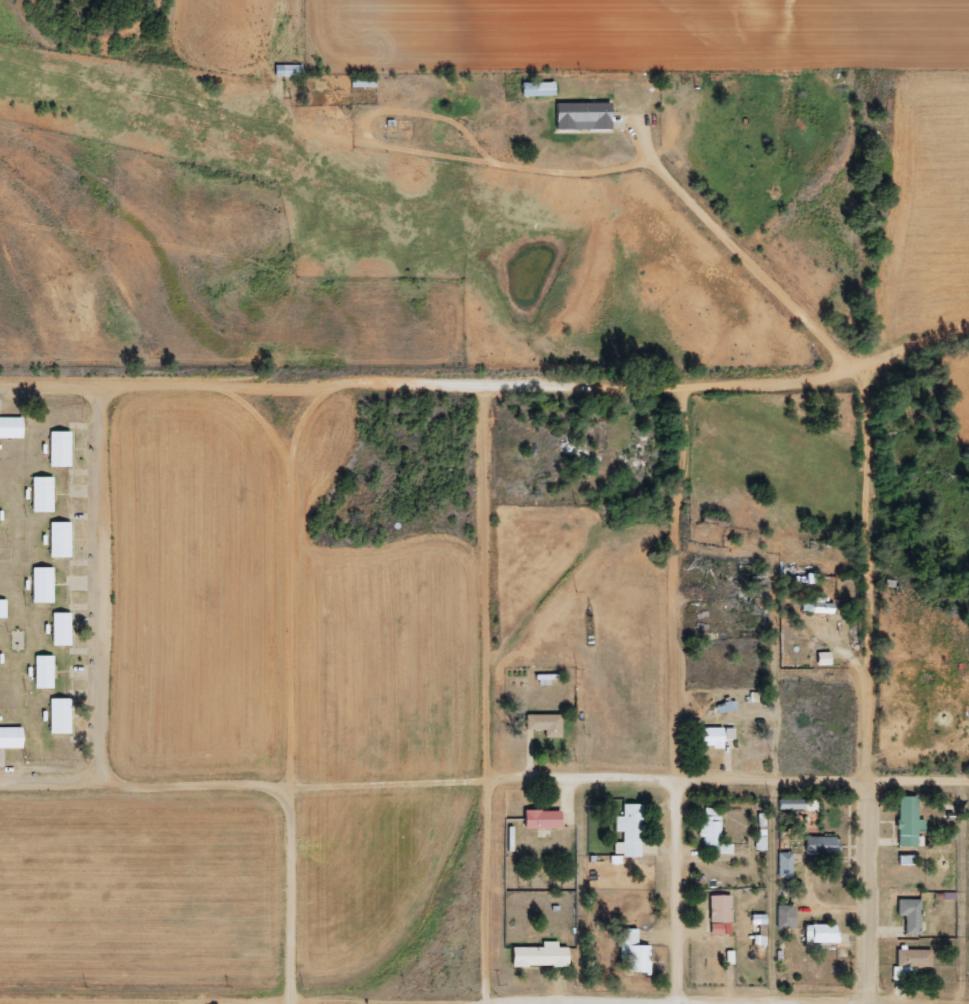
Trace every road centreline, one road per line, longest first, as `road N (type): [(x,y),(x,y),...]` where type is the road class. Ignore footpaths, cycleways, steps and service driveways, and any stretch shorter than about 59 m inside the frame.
road 1 (residential): [(968,334),(858,374),(683,390),(0,379)]
road 2 (residential): [(968,781),(0,784)]
road 3 (residential): [(869,1003),(872,367)]
road 4 (residential): [(293,1003),(295,382)]
road 5 (residential): [(490,1003),(488,383)]
road 6 (residential): [(680,1003),(669,569),(683,390)]
road 7 (residential): [(102,784),(102,386)]

